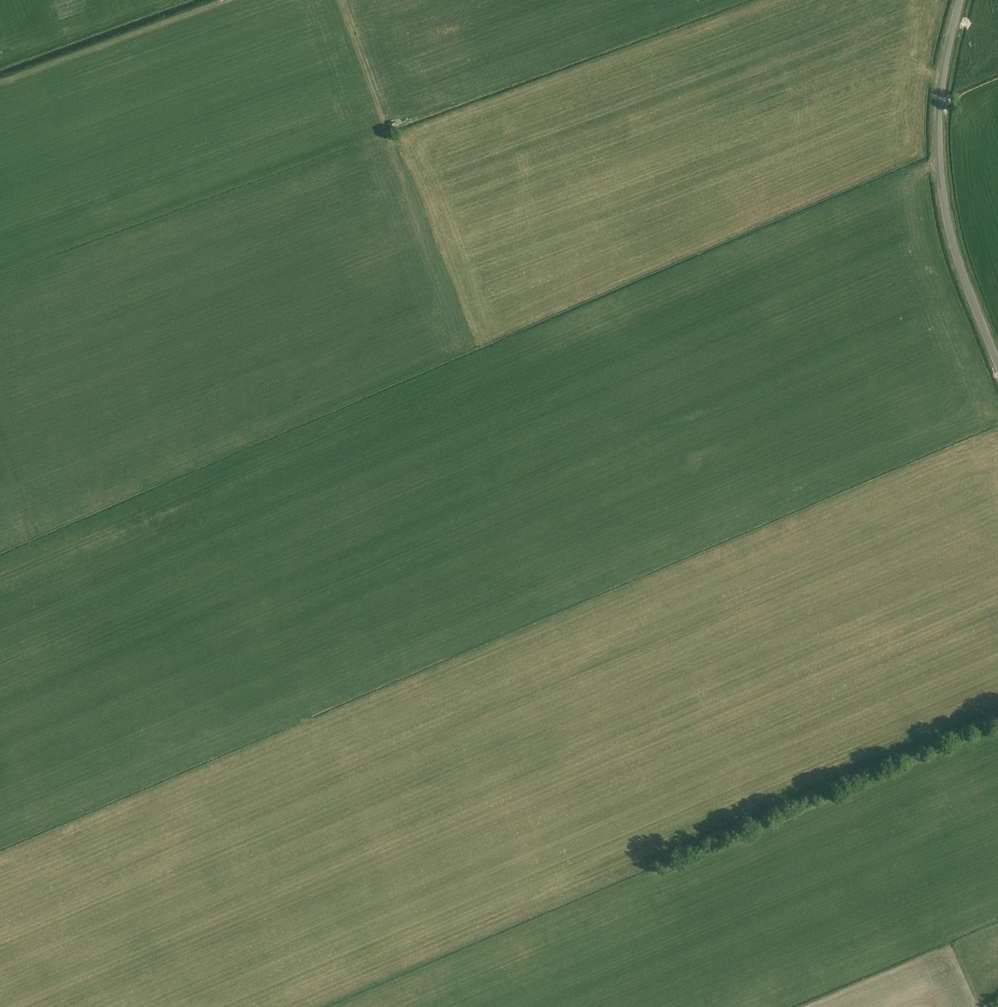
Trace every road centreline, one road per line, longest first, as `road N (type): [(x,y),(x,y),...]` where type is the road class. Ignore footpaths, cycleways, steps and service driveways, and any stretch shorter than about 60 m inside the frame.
road 1 (unclassified): [(997,365),(949,234),(943,180),(939,117),(964,0)]

